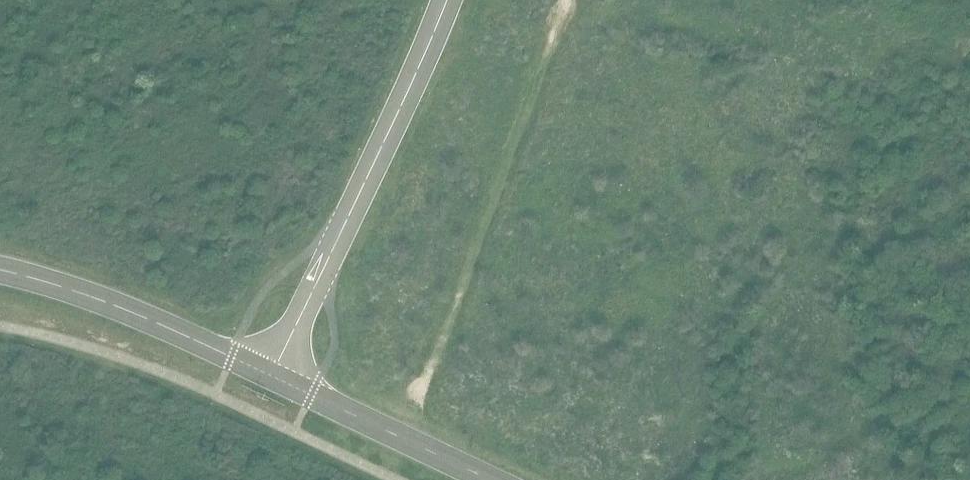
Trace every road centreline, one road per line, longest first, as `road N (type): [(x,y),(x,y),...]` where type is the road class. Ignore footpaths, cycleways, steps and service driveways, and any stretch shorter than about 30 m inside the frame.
road 1 (unclassified): [(273,374),(445,0)]
road 2 (tertiary): [(273,374),(115,305),(0,269)]
road 3 (tertiary): [(492,479),(273,374)]

